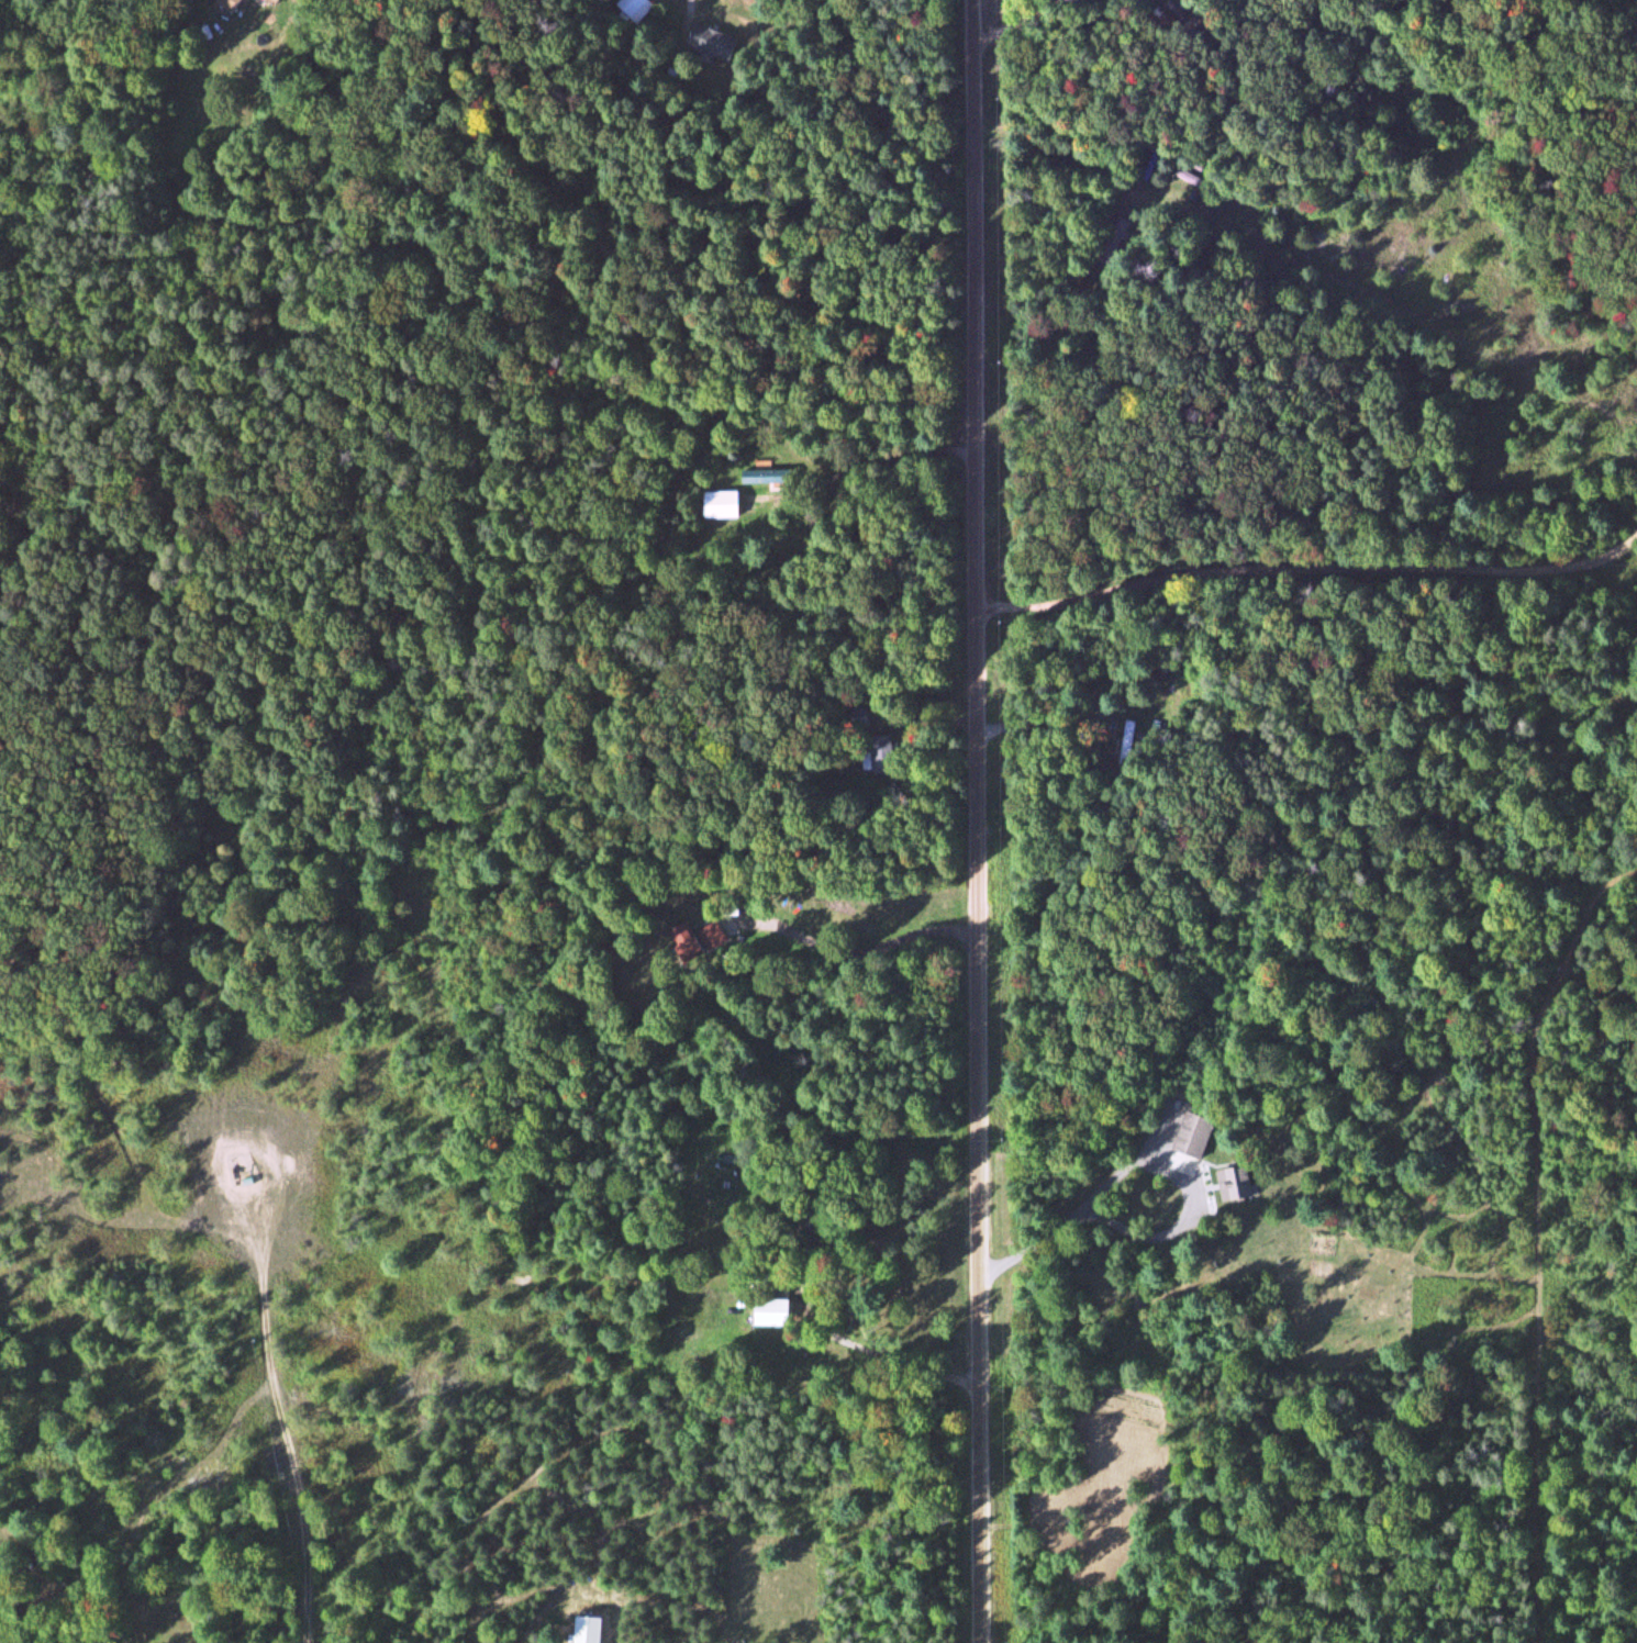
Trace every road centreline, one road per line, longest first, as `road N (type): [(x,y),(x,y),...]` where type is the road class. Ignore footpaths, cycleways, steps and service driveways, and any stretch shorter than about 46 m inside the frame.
road 1 (residential): [(983,1642),(978,0)]

